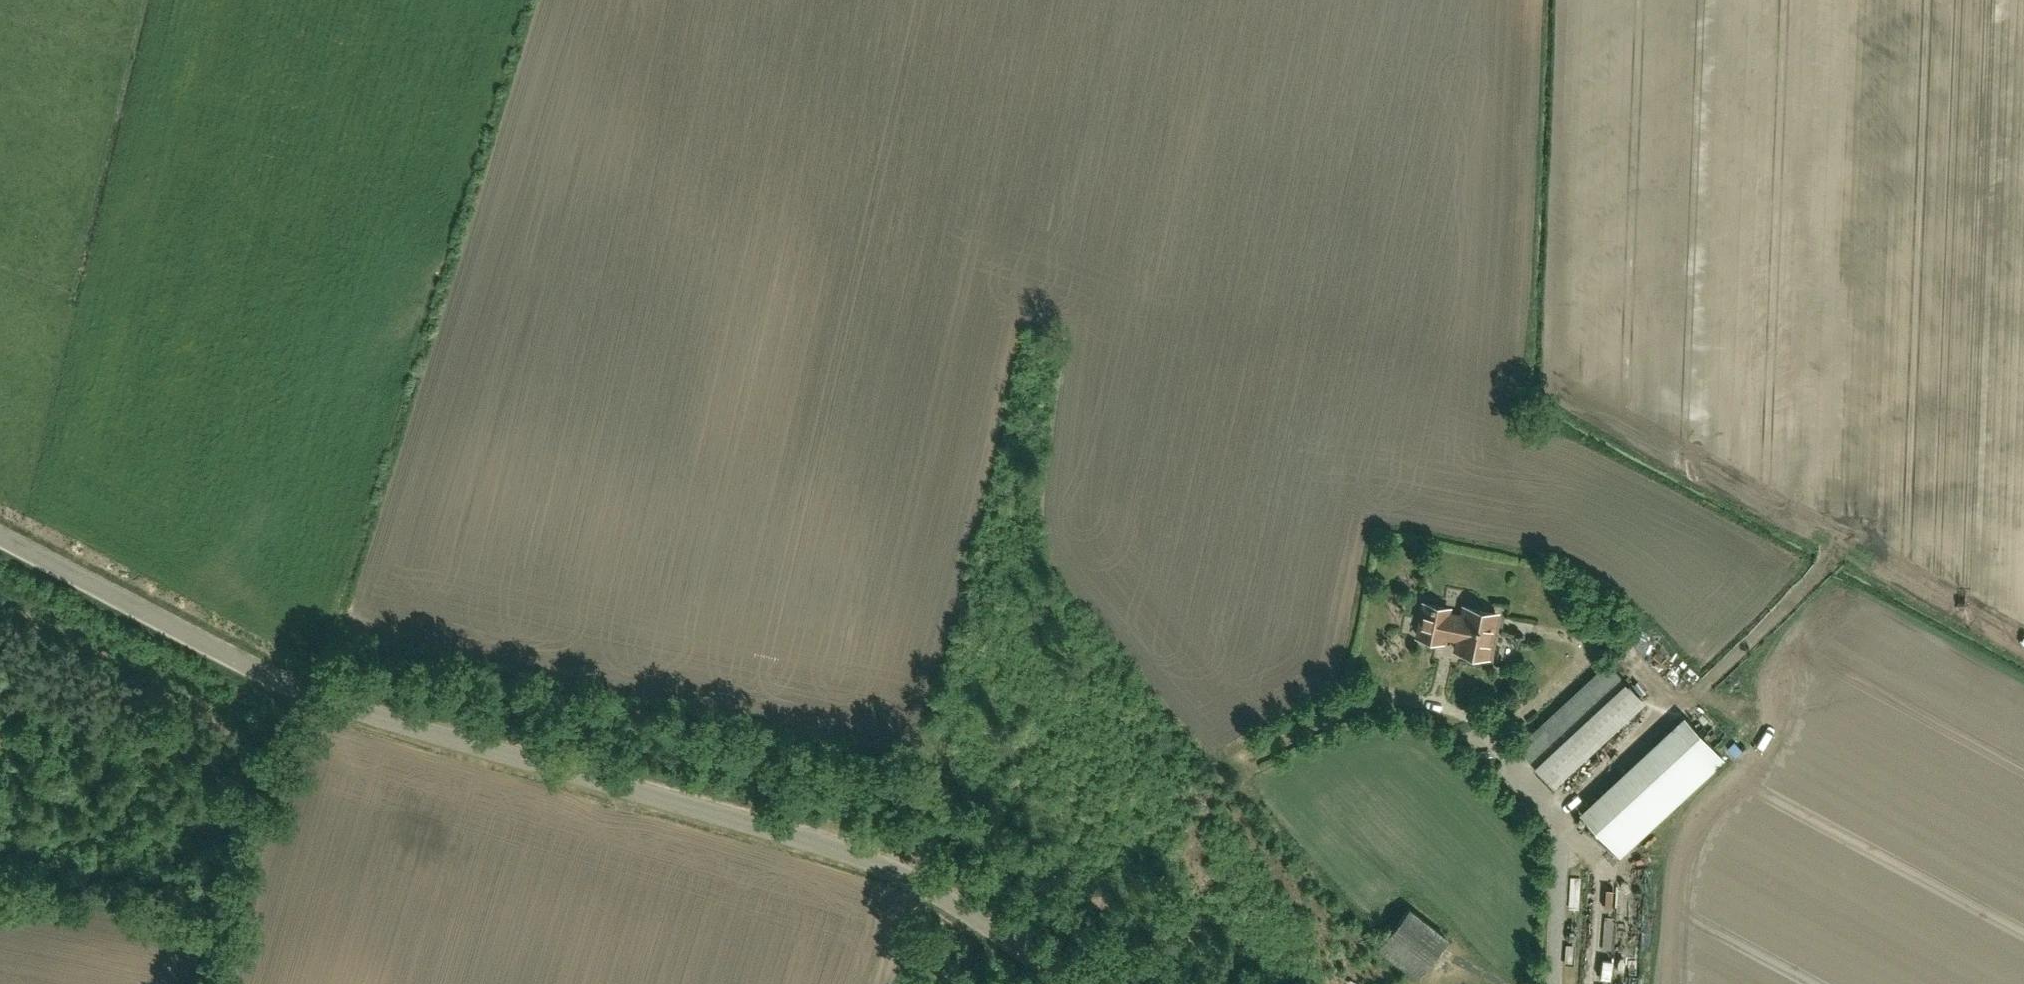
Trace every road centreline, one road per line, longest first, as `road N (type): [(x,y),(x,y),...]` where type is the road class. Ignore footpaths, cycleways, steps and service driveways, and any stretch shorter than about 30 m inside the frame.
road 1 (unclassified): [(1072,983),(883,864),(313,694),(0,534)]

